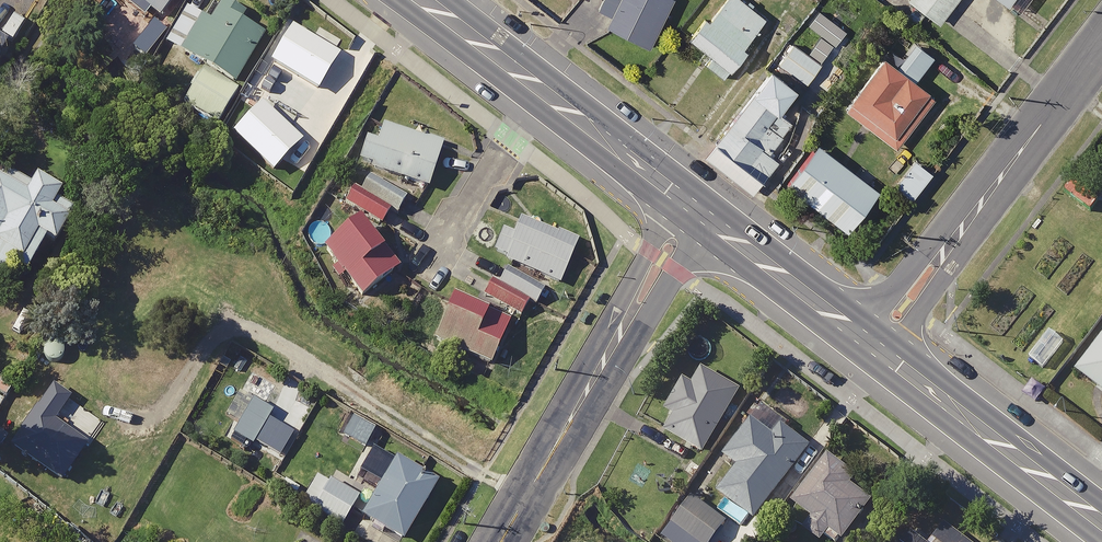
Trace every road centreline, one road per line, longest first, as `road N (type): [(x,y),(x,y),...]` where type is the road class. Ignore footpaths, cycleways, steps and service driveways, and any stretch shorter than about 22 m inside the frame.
road 1 (tertiary): [(500,541),(697,210)]
road 2 (residential): [(874,339),(1101,51)]
road 3 (primary): [(422,0),(697,210)]
road 4 (primary): [(874,339),(1101,522)]
road 5 (primary): [(697,210),(874,339)]

